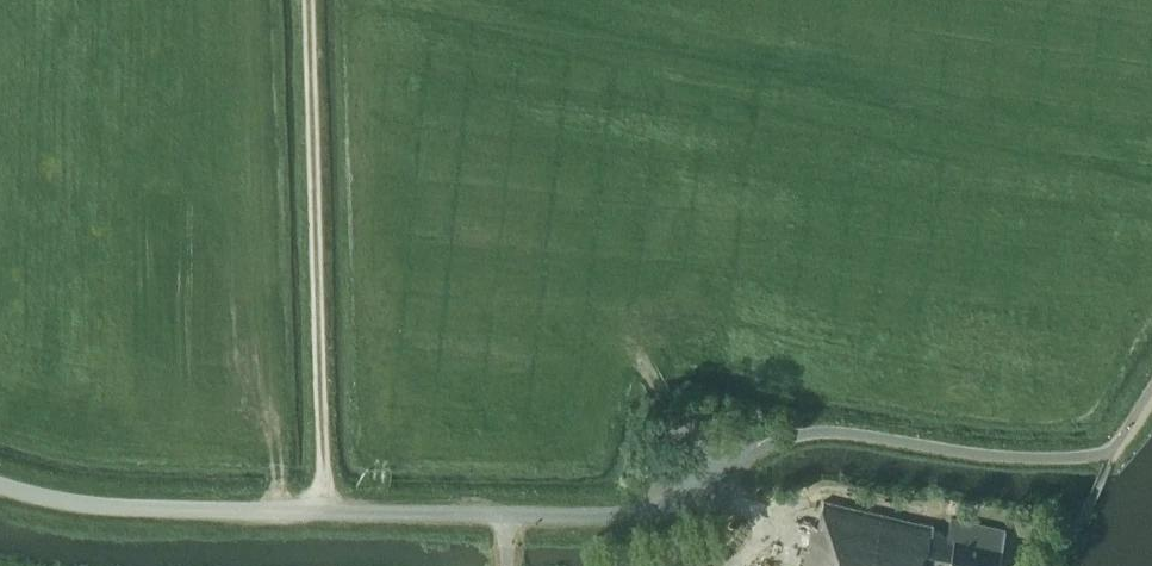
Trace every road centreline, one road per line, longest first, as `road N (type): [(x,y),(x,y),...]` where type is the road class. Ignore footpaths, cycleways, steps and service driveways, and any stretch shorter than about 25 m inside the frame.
road 1 (unclassified): [(0,485),(101,506),(603,516),(671,503),(758,450)]
road 2 (track): [(308,0),(326,512)]
road 3 (unclassified): [(1151,387),(1111,453),(989,455),(825,431),(758,450)]
road 4 (track): [(648,366),(706,481)]

